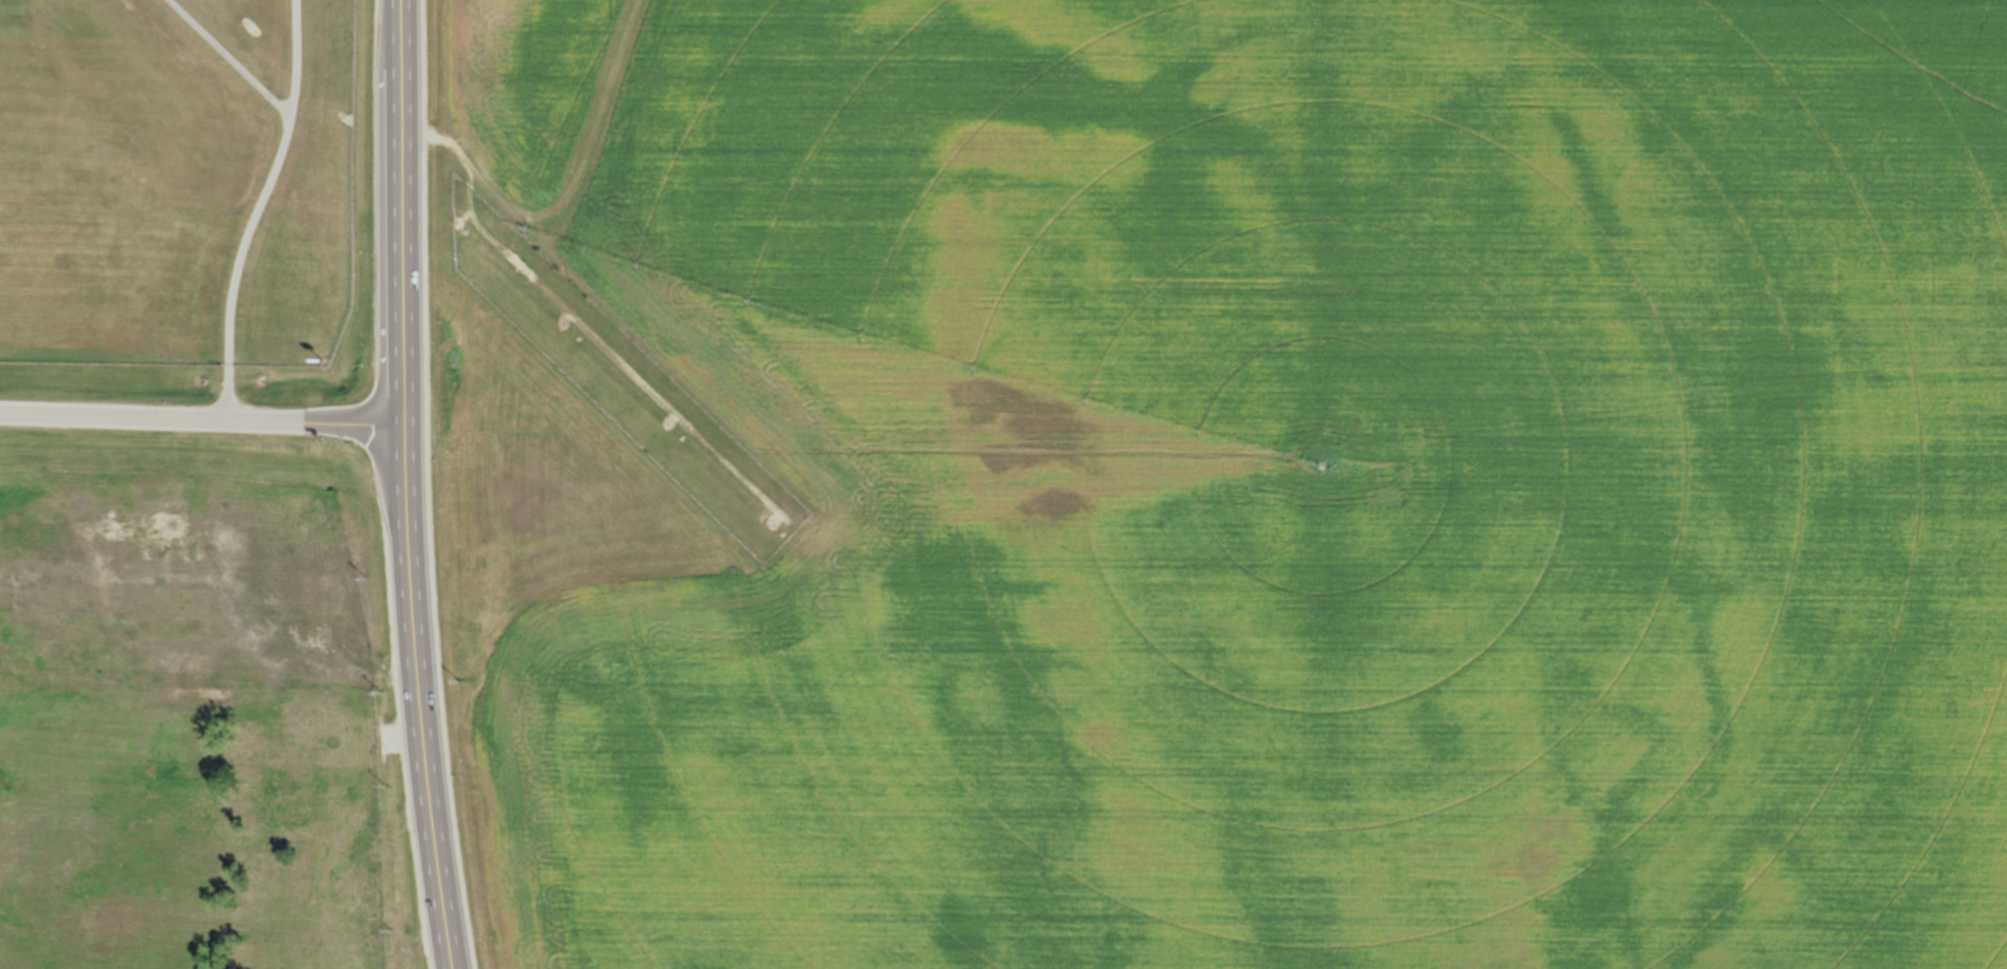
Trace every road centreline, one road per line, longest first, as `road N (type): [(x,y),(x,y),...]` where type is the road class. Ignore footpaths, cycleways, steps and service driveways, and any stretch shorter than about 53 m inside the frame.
road 1 (primary): [(458,968),(421,666),(408,424),(405,0)]

